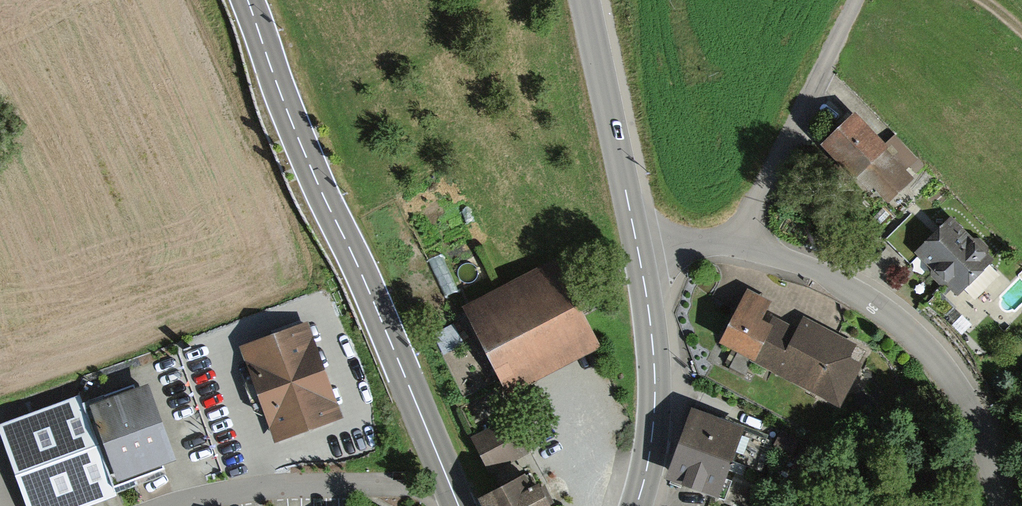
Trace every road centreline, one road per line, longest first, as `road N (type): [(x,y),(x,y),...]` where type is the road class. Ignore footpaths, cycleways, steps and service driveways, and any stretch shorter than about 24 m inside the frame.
road 1 (tertiary): [(459,505),(311,167),(247,0)]
road 2 (residential): [(1005,505),(983,424),(949,367),(906,322),(743,241)]
road 3 (residential): [(856,0),(743,241)]
road 4 (tertiary): [(637,251),(582,0)]
road 5 (tertiary): [(636,505),(654,397),(637,251)]
road 6 (residential): [(408,492),(262,487),(170,505)]

